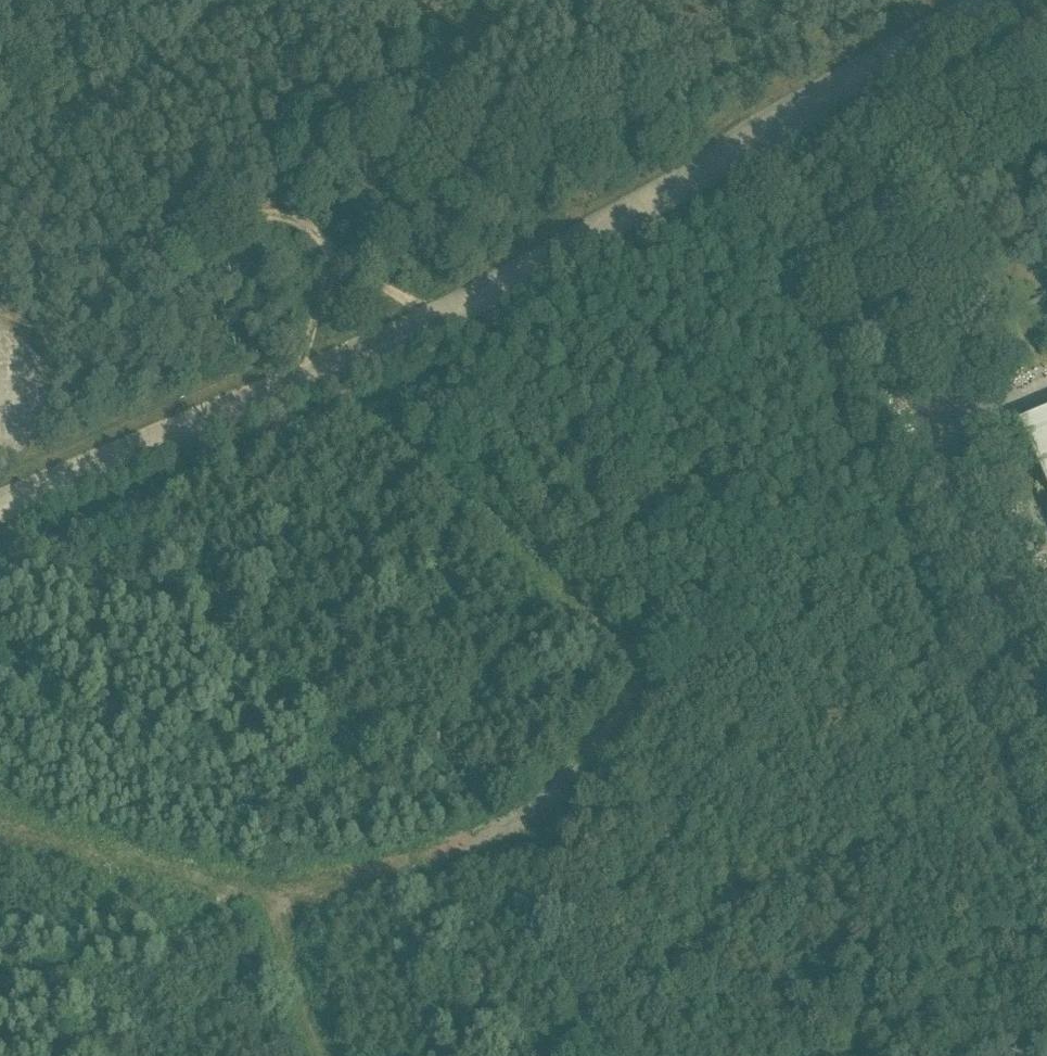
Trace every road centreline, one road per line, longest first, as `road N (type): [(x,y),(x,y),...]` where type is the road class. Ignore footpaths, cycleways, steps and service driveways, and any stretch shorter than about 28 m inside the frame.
road 1 (unclassified): [(0,507),(336,362),(794,121),(1002,0)]
road 2 (track): [(105,0),(176,190),(429,312)]

